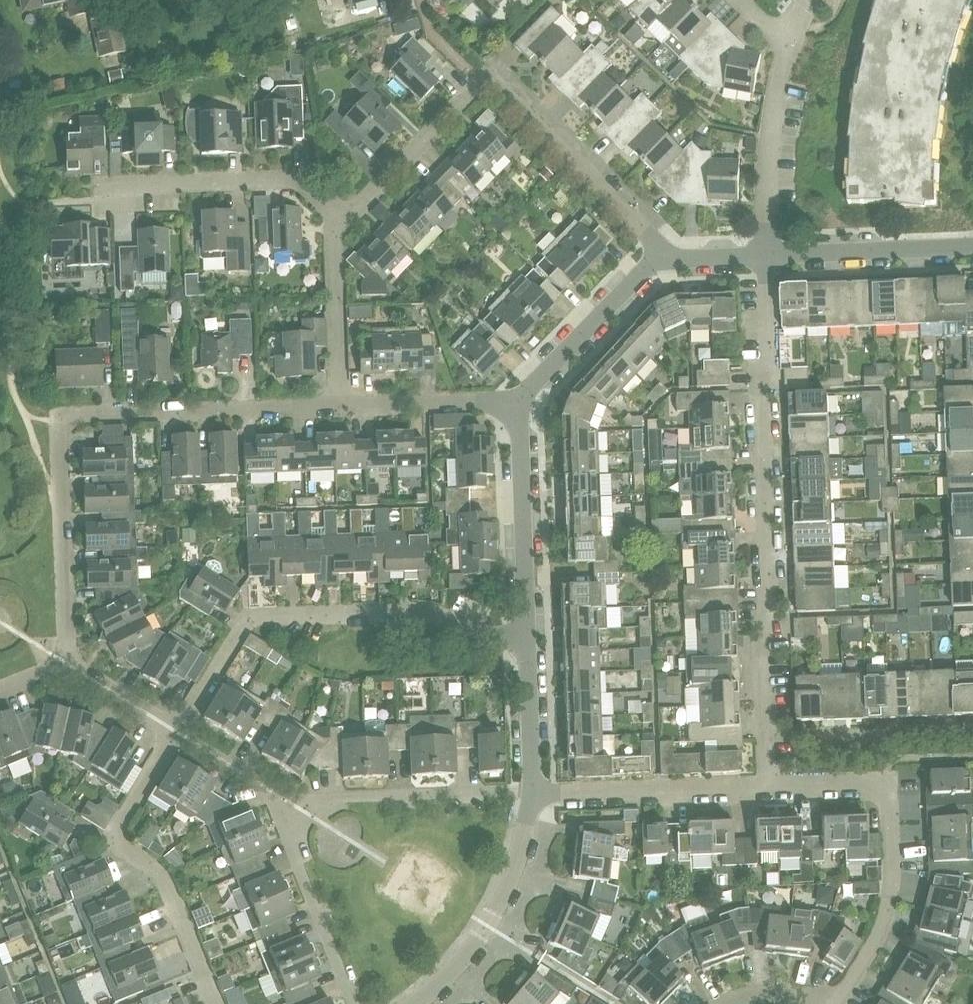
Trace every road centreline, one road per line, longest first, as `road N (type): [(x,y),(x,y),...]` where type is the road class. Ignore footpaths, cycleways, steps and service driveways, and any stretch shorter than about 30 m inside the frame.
road 1 (residential): [(765,785),(766,254)]
road 2 (residential): [(66,662),(64,414),(339,401)]
road 3 (residential): [(669,257),(502,86),(480,80),(341,224)]
road 4 (residential): [(173,730),(248,616),(423,610),(484,636),(529,634)]
road 5 (residential): [(765,785),(877,782),(890,797),(888,910),(833,1003)]
road 6 (residential): [(218,1003),(165,879),(126,852),(114,825),(173,730)]
road 7 (residential): [(536,789),(294,797),(267,789)]
road 8 (residential): [(91,201),(106,189),(288,181),(341,224)]
road 9 (residential): [(414,1003),(486,926),(536,789)]
road 10 (residential): [(529,634),(522,396)]
road 11 (residential): [(355,1003),(267,789)]
road 12 (residential): [(536,789),(765,785)]
road 13 (residential): [(766,254),(767,164),(787,48)]
road 14 (residential): [(766,254),(972,247)]
road 15 (residential): [(522,396),(650,265),(669,257)]
road 16 (residential): [(339,401),(522,396)]
road 17 (residential): [(339,401),(333,237),(341,224)]
road 18 (residential): [(536,789),(529,634)]
road 19 (residential): [(173,730),(66,662)]

